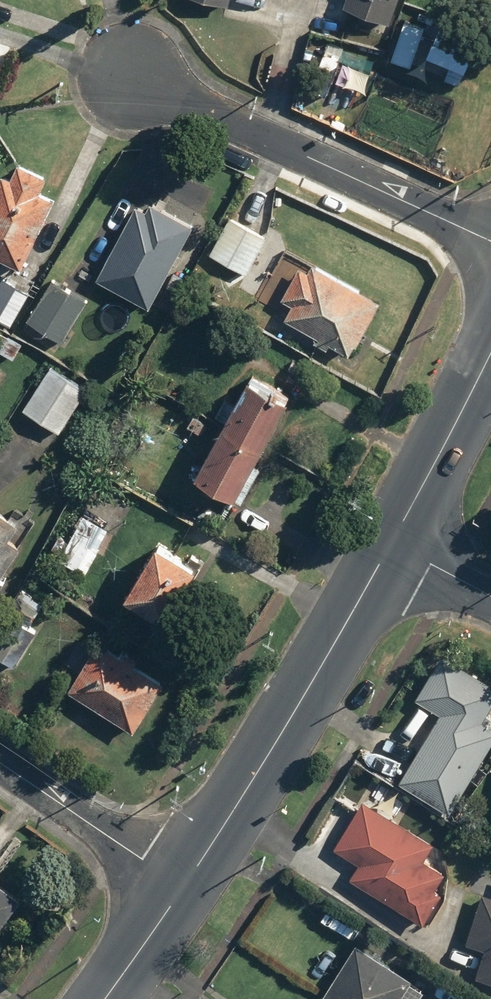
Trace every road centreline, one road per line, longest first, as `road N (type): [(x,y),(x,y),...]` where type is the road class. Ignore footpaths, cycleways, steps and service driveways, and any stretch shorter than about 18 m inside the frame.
road 1 (tertiary): [(185,886),(393,542)]
road 2 (residential): [(490,241),(133,77)]
road 3 (residential): [(185,886),(0,763)]
road 4 (tertiary): [(393,542),(490,353)]
road 5 (tertiary): [(104,998),(185,886)]

